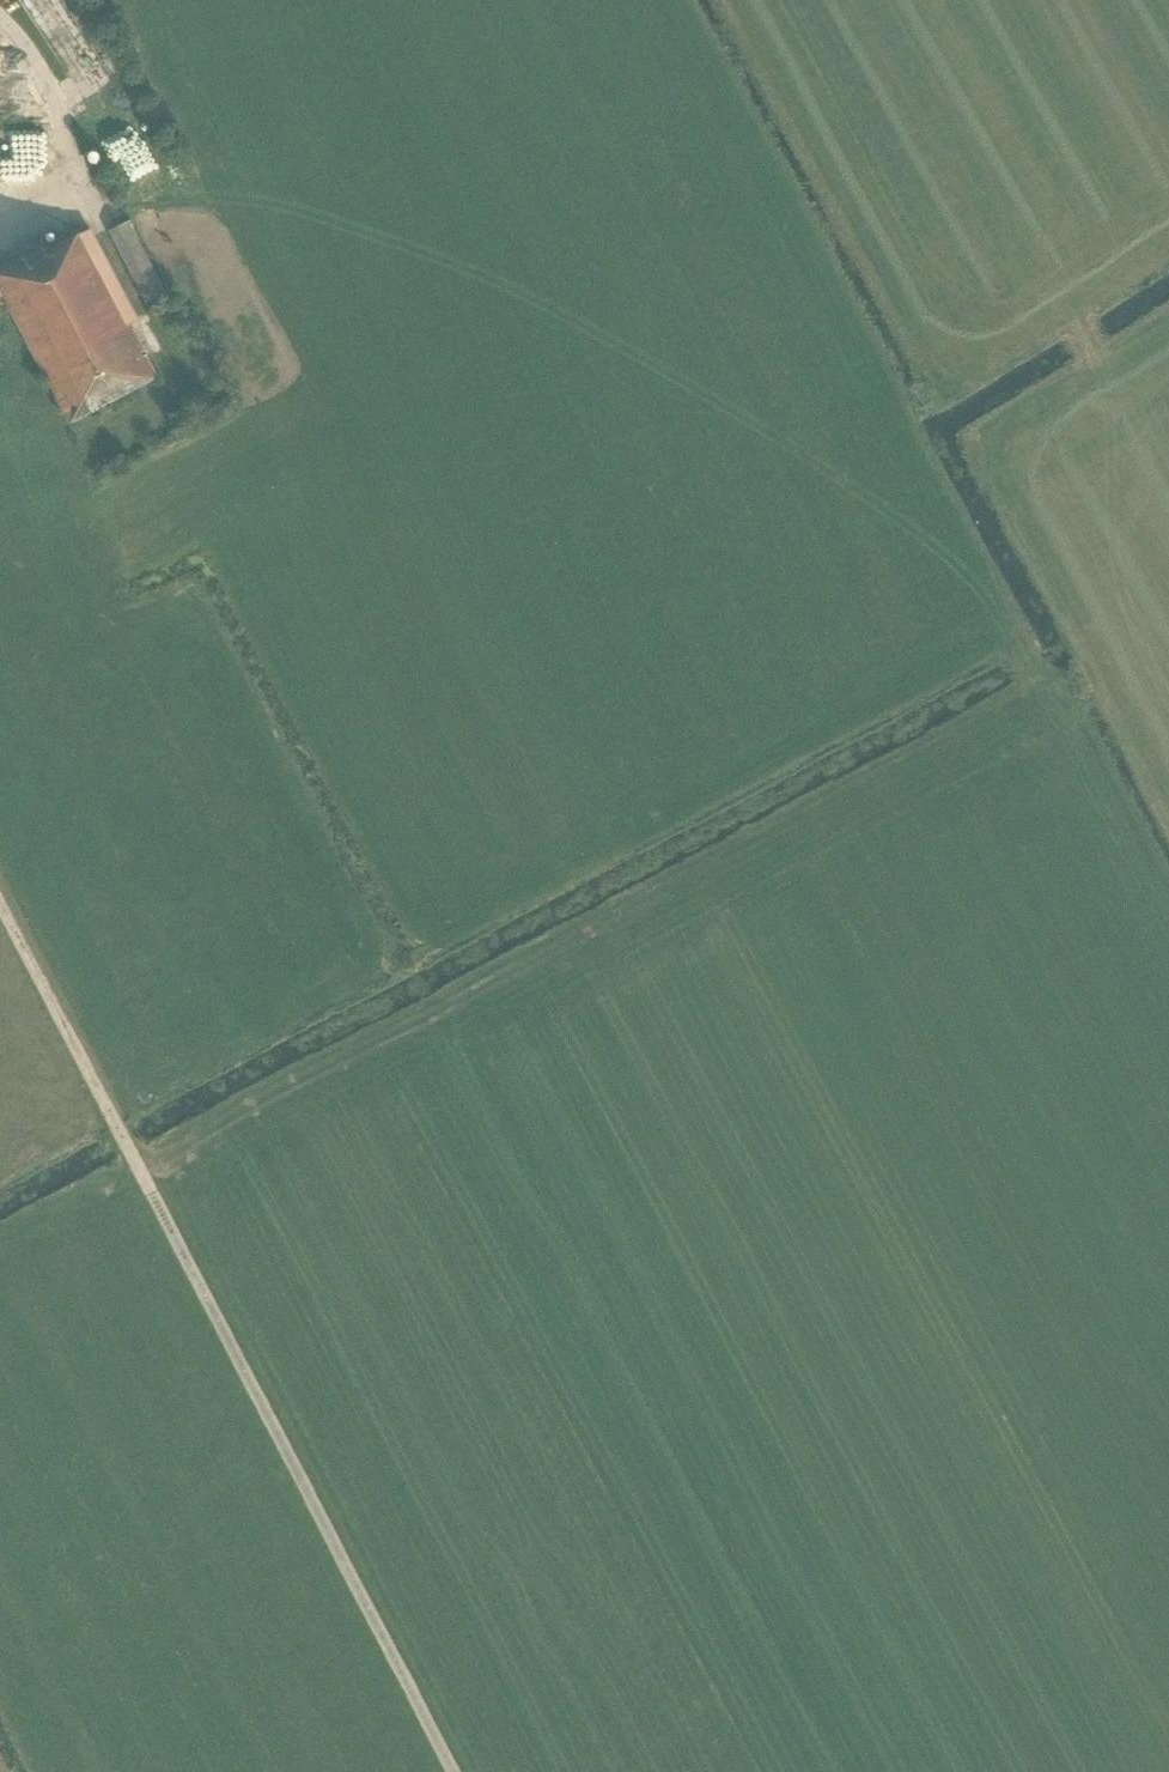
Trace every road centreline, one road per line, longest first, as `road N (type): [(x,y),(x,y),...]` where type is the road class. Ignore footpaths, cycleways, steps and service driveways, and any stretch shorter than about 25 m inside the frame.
road 1 (track): [(0,896),(457,1771)]

